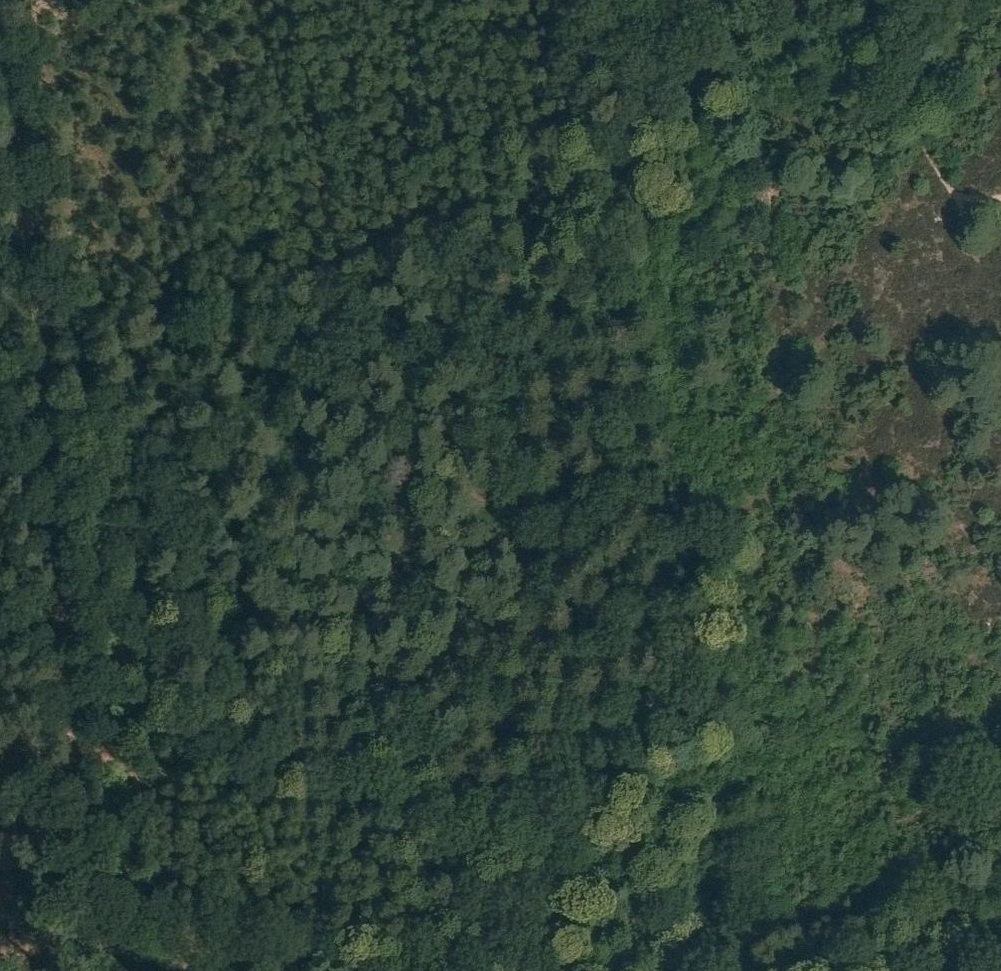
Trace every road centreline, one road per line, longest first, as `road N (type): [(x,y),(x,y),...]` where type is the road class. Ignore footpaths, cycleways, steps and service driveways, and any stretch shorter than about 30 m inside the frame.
road 1 (track): [(89,948),(0,52)]
road 2 (track): [(167,970),(0,920)]

